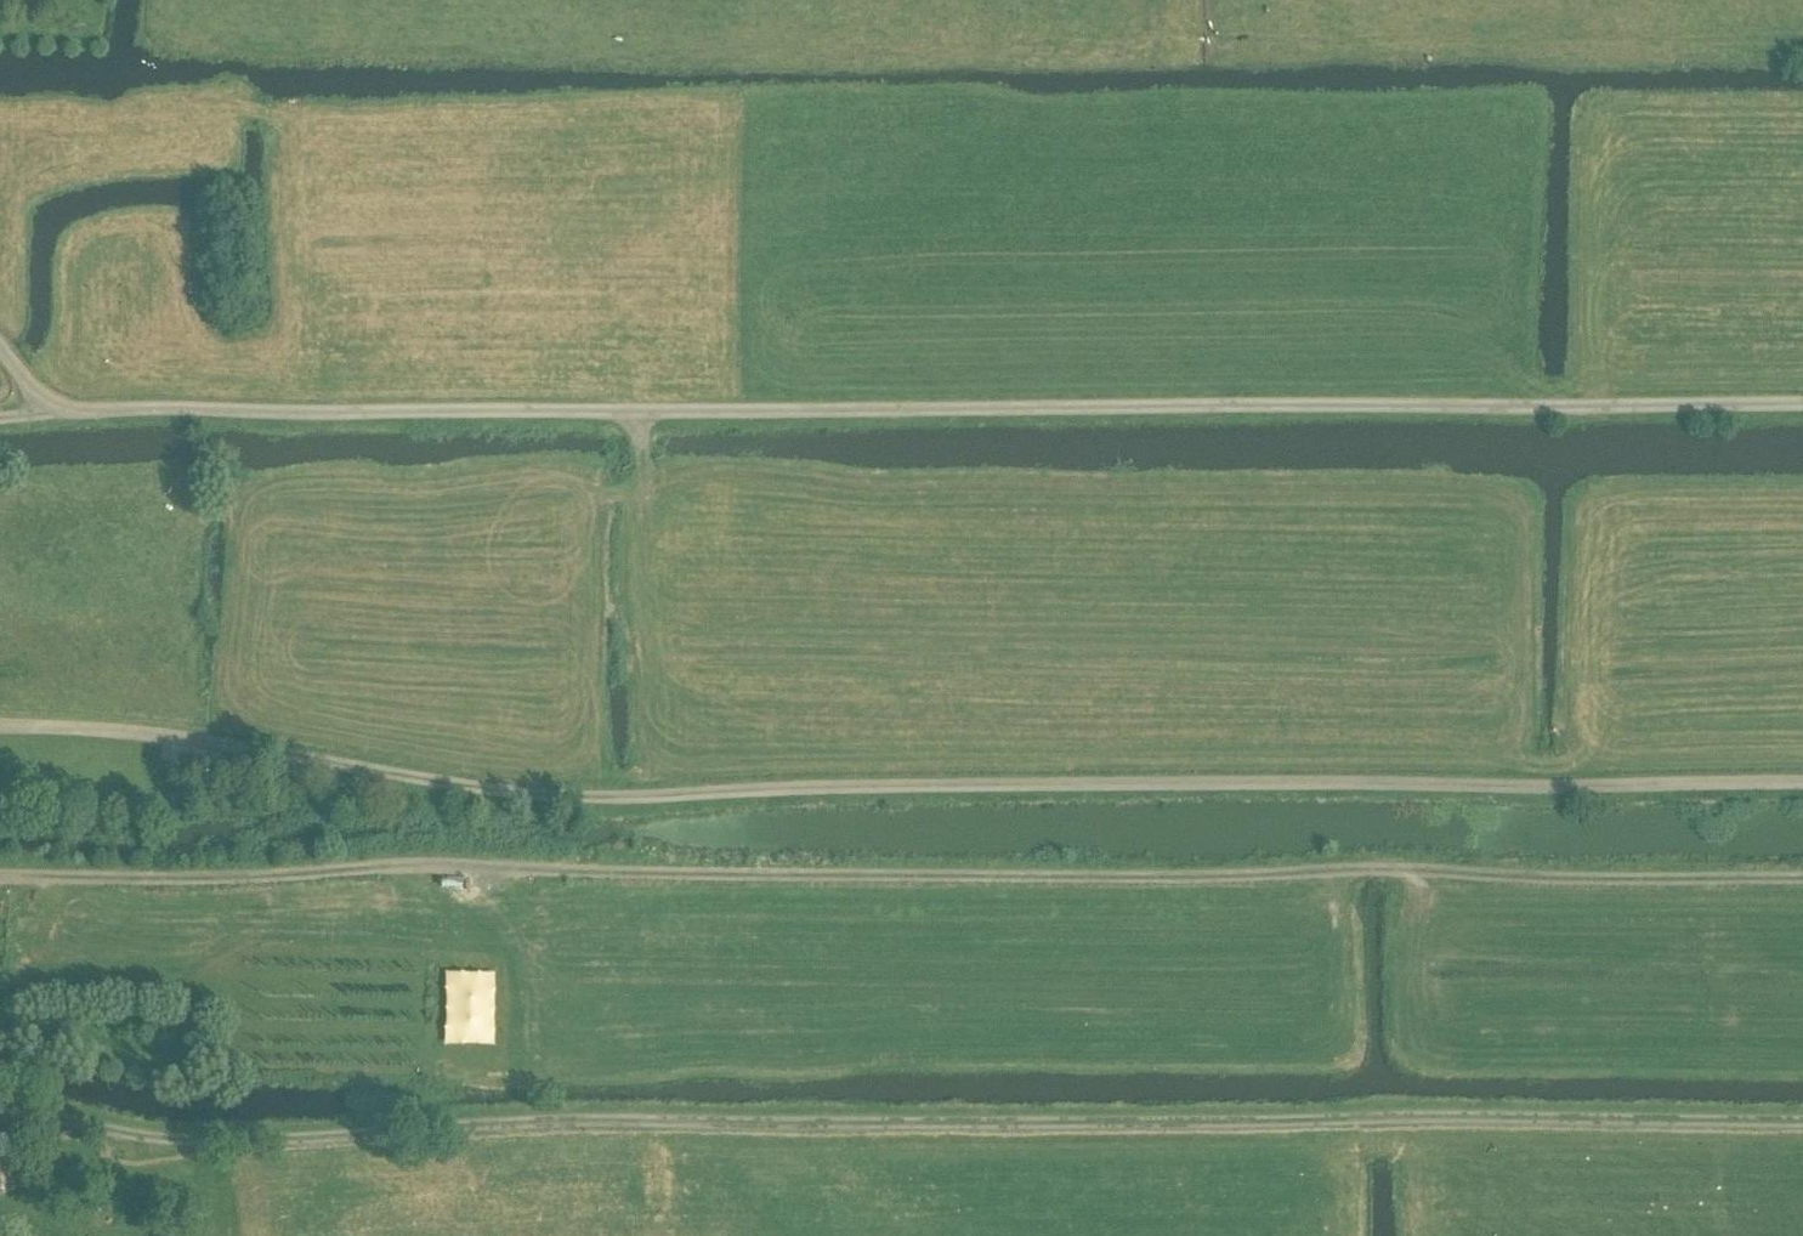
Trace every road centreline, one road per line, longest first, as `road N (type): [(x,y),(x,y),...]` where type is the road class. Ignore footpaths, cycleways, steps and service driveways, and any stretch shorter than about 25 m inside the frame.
road 1 (track): [(1802,404),(188,409),(0,421)]

